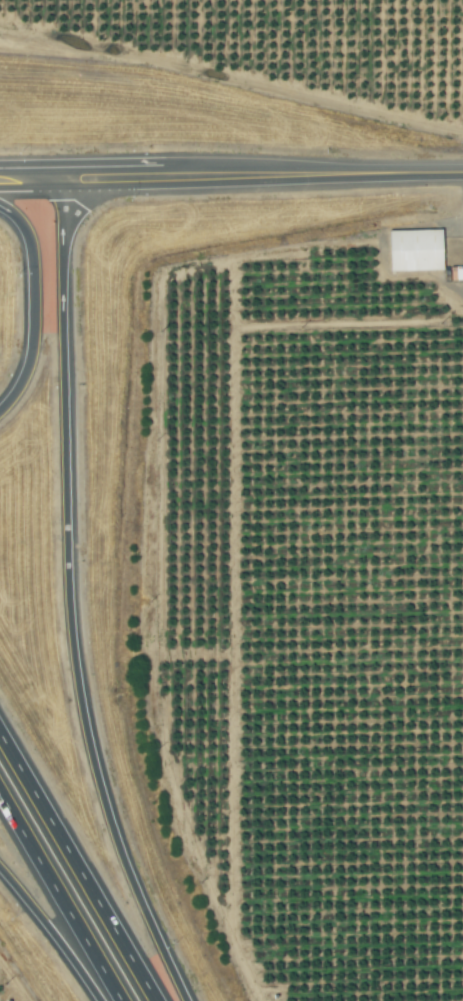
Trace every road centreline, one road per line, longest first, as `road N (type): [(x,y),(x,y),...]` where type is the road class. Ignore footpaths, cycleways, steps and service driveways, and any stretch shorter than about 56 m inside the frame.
road 1 (trunk): [(186,1000),(121,856),(76,676),(67,577),(61,174)]
road 2 (trunk): [(156,1000),(0,735)]
road 3 (tertiary): [(164,173),(462,164)]
road 4 (trunk): [(0,795),(121,1000)]
road 5 (trunk): [(0,207),(30,246),(33,309),(26,370),(0,408)]
road 6 (trunk): [(0,869),(100,1000)]

